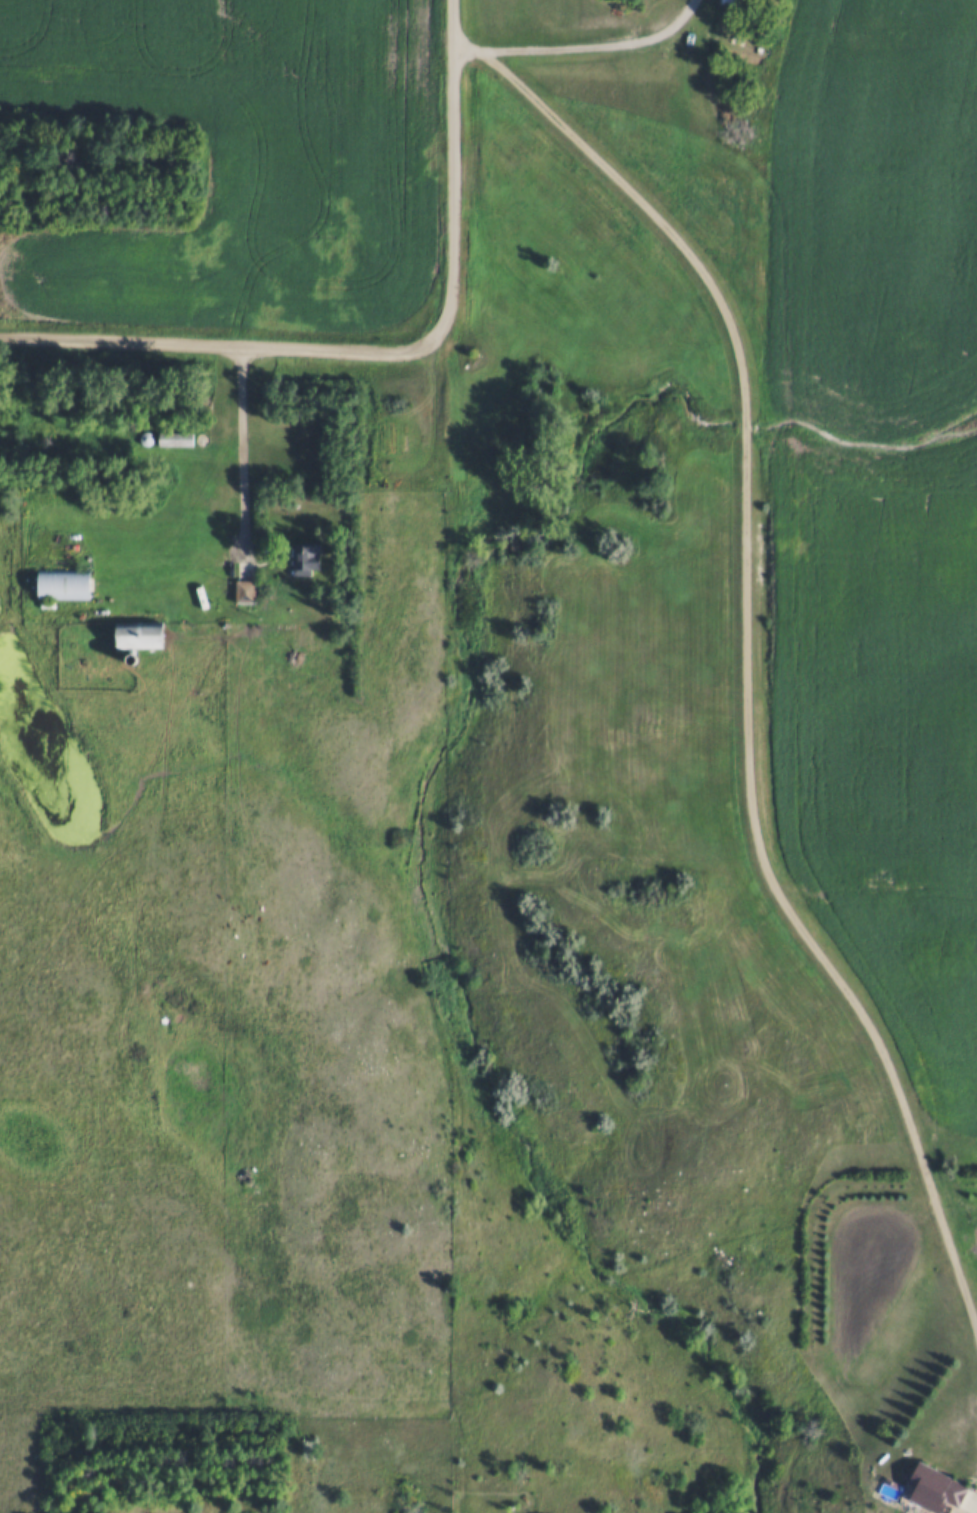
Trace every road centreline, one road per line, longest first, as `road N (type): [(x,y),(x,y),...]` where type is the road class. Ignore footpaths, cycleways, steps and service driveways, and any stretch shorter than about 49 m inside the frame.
road 1 (residential): [(0,341),(401,357),(435,342),(446,325)]
road 2 (residential): [(446,325),(453,0)]
road 3 (track): [(490,56),(668,39),(697,0)]

